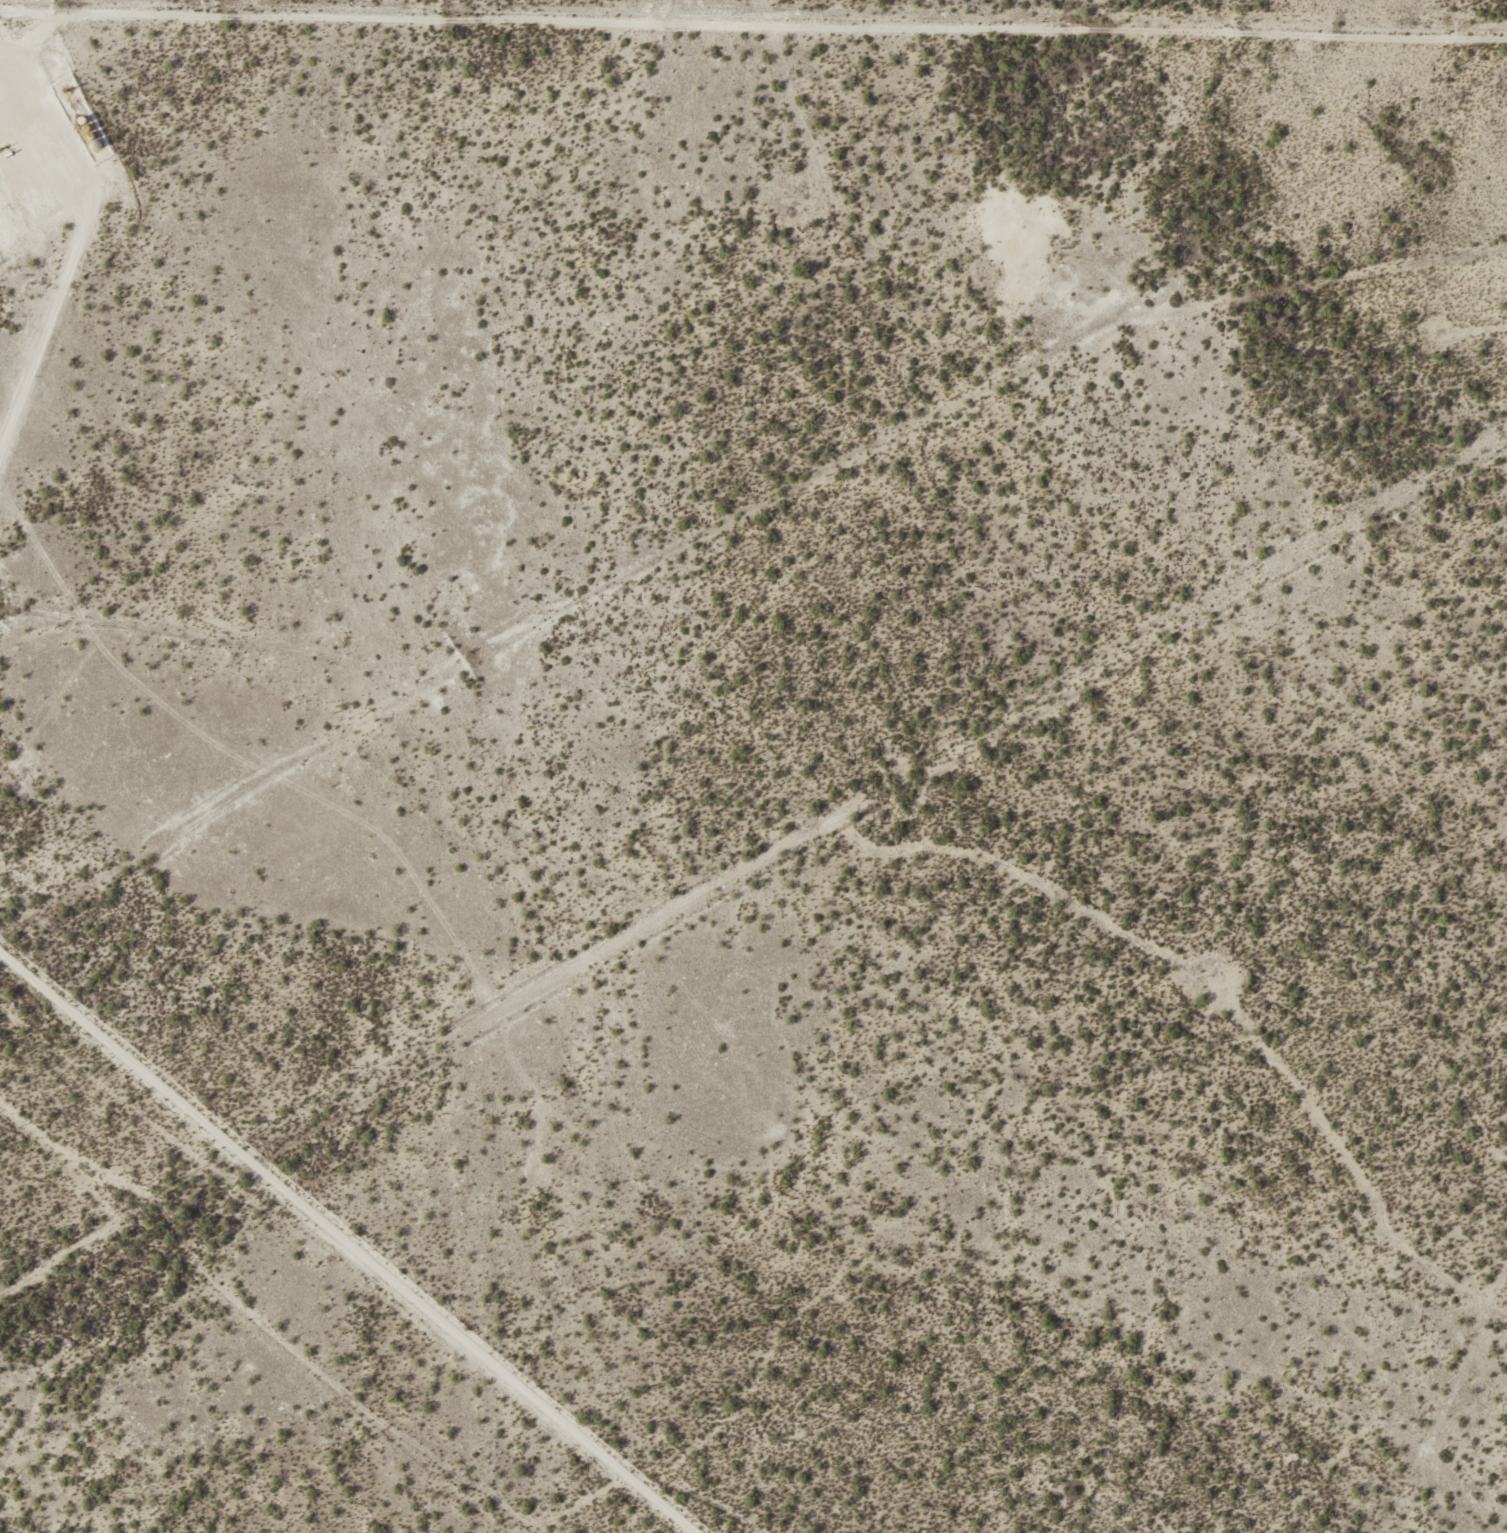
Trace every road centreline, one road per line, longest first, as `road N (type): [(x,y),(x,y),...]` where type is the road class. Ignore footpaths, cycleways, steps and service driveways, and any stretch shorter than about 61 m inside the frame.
road 1 (track): [(1506,245),(1133,311)]

